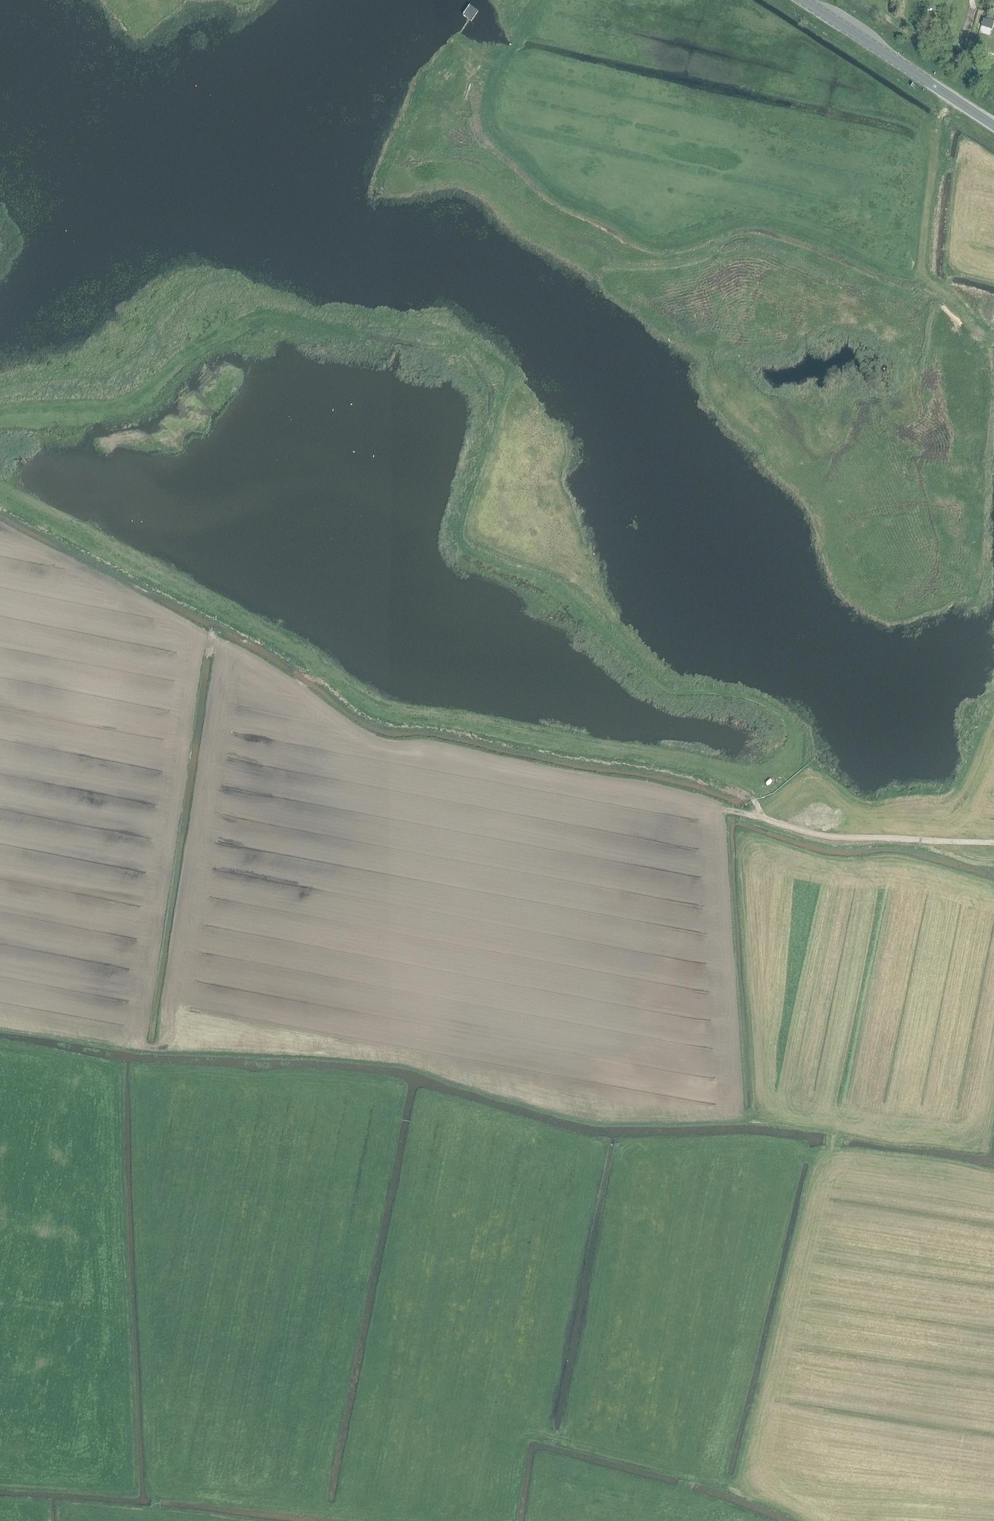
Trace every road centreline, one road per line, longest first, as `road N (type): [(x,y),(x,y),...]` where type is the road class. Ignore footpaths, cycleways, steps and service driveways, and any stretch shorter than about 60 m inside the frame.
road 1 (primary): [(993,126),(803,0)]

